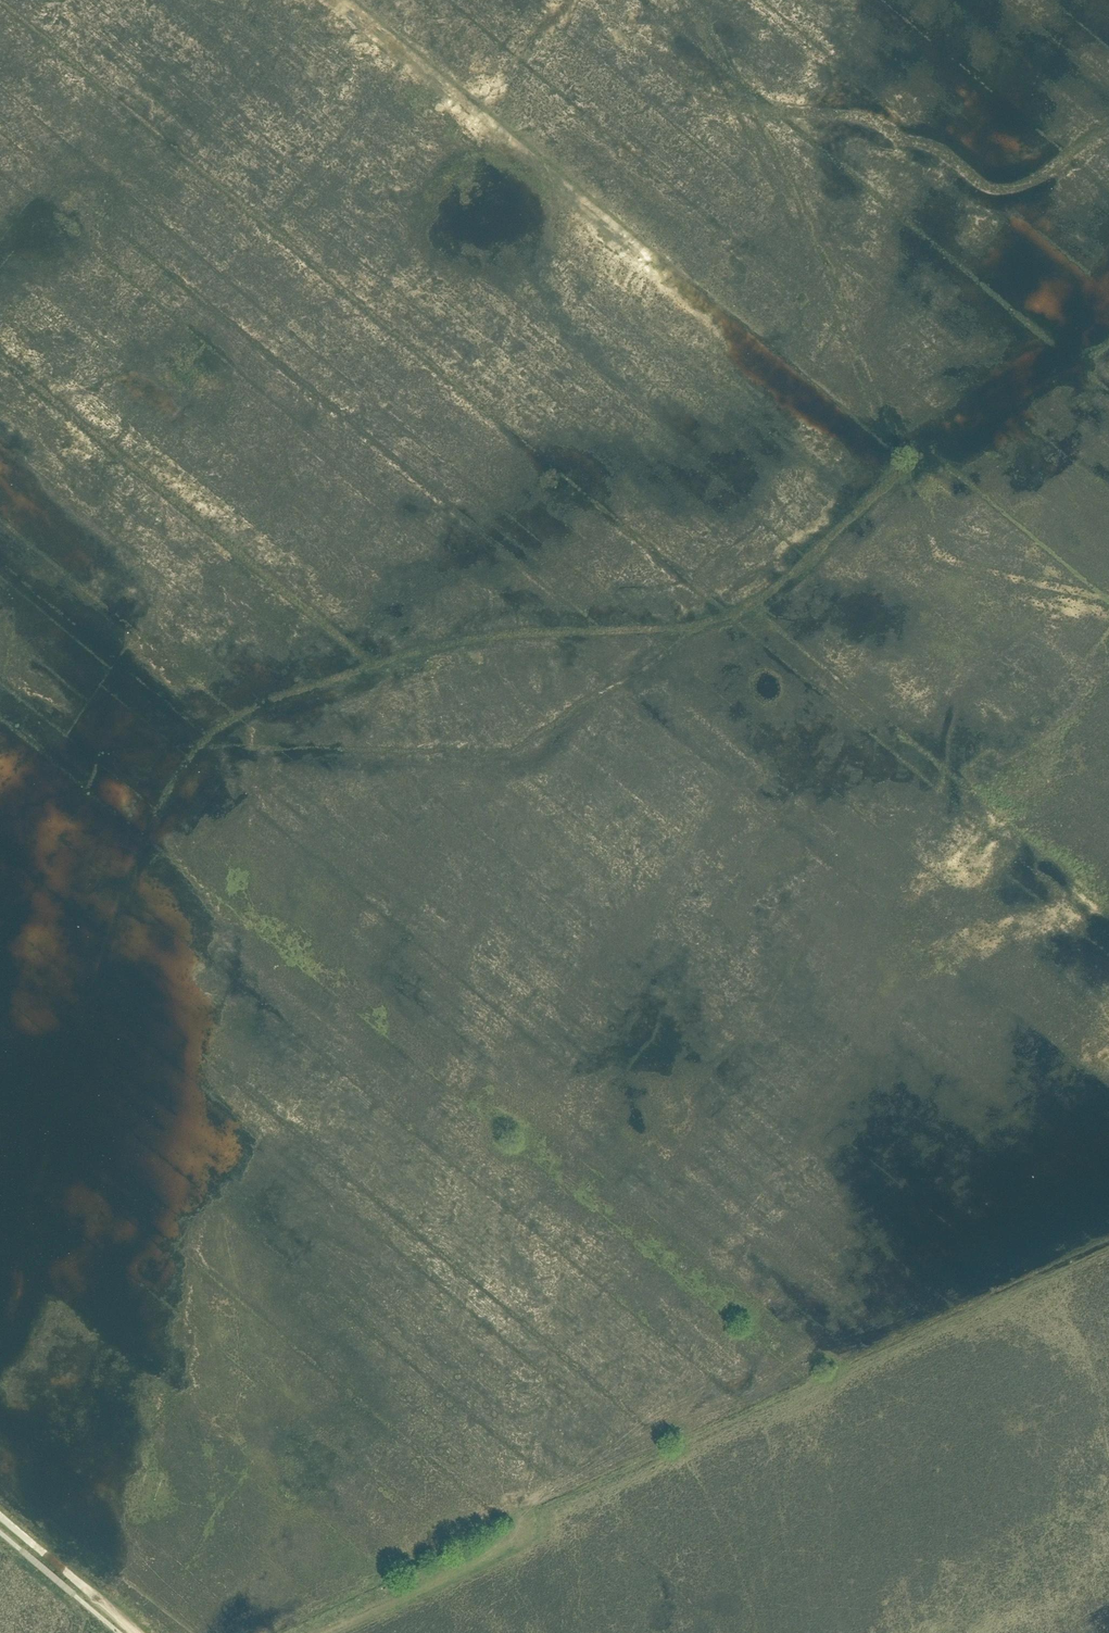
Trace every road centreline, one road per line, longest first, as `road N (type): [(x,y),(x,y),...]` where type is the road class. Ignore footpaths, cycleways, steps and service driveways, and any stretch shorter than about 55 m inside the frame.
road 1 (track): [(316,1632),(521,1539)]
road 2 (track): [(136,1632),(0,1517)]

